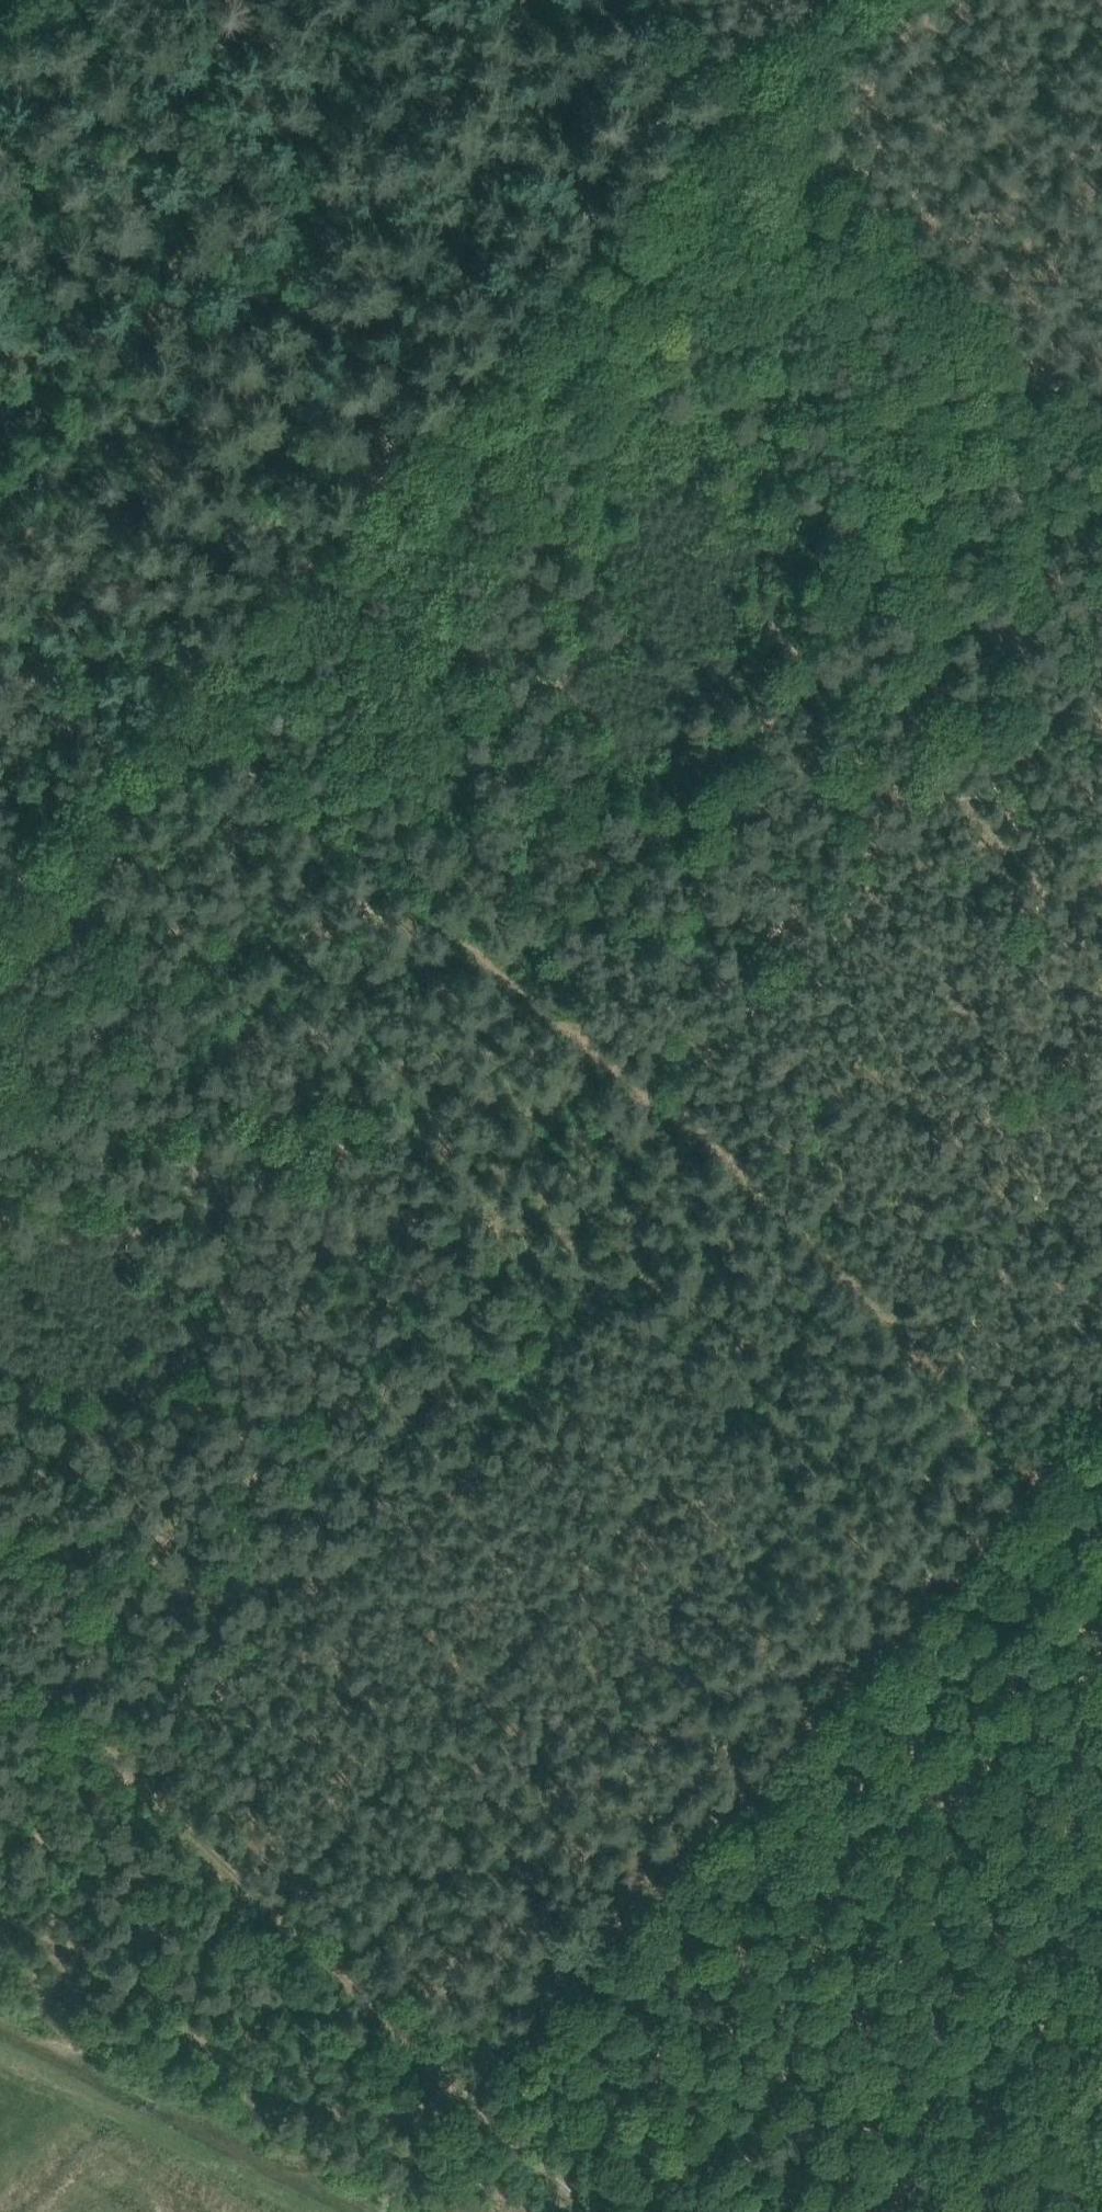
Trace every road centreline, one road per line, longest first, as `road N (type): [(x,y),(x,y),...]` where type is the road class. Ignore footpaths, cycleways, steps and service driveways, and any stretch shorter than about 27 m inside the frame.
road 1 (track): [(866,0),(0,926)]
road 2 (track): [(0,1652),(457,2093)]
road 3 (track): [(584,2211),(457,2093)]

